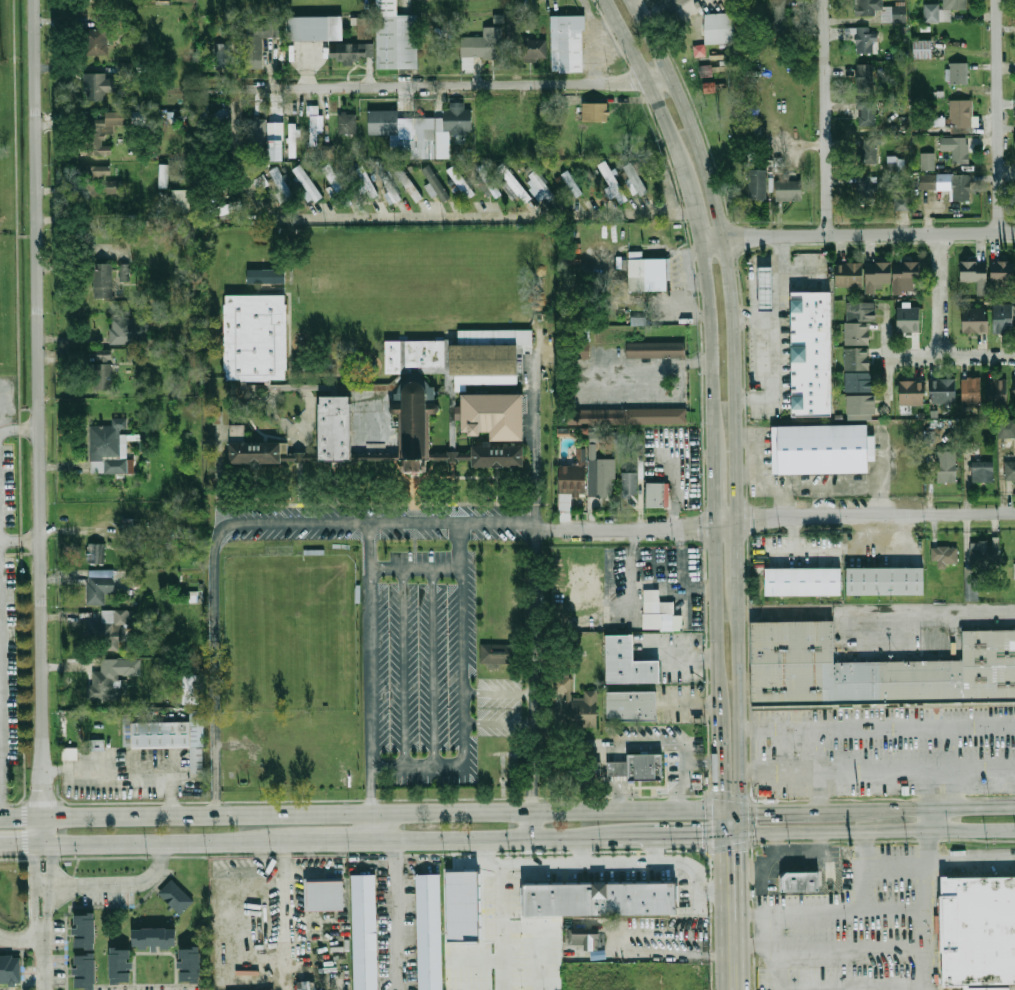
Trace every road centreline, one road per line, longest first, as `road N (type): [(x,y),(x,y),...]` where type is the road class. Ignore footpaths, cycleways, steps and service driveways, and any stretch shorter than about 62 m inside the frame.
road 1 (residential): [(44,819),(34,0)]
road 2 (secondary): [(720,808),(44,819)]
road 3 (secondary): [(736,525),(734,330),(723,236),(698,139),(631,0)]
road 4 (residential): [(212,87),(675,83)]
road 5 (residential): [(701,237),(1014,234)]
road 6 (residential): [(715,527),(784,518),(1014,514)]
road 7 (secondary): [(740,835),(1014,827)]
road 8 (secondary): [(44,846),(283,843)]
road 9 (residential): [(831,236),(827,0)]
road 10 (residential): [(1003,234),(1000,0)]
road 11 (secondary): [(741,808),(736,583)]
road 12 (secondary): [(701,237),(714,458)]
road 13 (secondary): [(369,842),(581,838)]
road 14 (secondary): [(1014,807),(832,810)]
road 15 (secondary): [(606,0),(680,150)]
road 16 (residential): [(553,530),(715,527)]
road 17 (secondary): [(715,527),(717,685)]
road 18 (residential): [(885,357),(1014,356)]
road 19 (secondary): [(717,685),(720,808)]
road 20 (residential): [(937,234),(938,356)]

